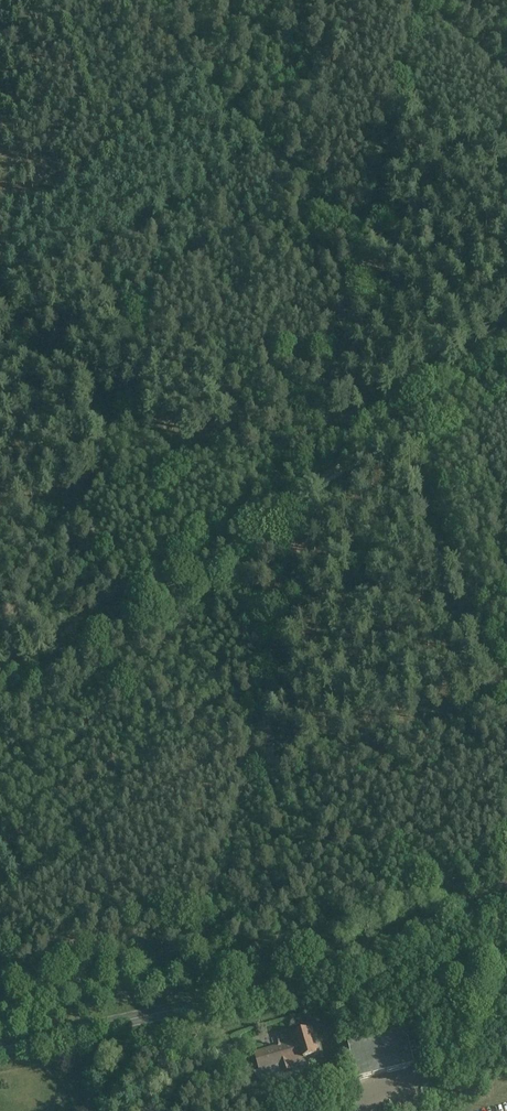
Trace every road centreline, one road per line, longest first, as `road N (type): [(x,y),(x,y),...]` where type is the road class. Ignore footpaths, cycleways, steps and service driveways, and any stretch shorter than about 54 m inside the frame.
road 1 (secondary): [(0,1047),(292,979),(506,901)]

